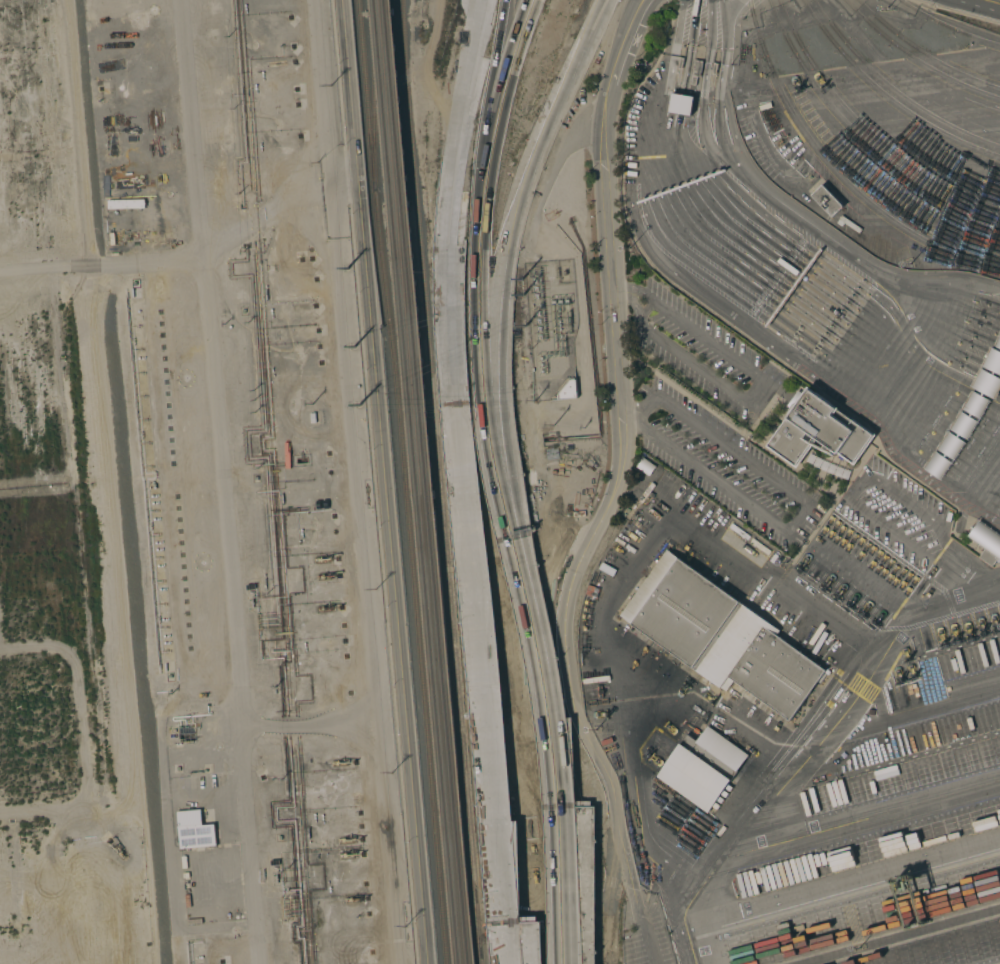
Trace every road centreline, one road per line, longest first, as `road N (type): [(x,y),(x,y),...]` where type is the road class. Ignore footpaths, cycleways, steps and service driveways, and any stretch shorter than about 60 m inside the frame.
road 1 (residential): [(428,963),(341,0)]
road 2 (motorway): [(562,806),(550,650),(502,435),(496,341),(514,210),(605,0)]
road 3 (motorway): [(562,806),(487,429),(479,348),(486,157),(531,0)]
road 4 (motorway): [(448,282),(504,923)]
road 5 (motorway): [(505,0),(463,152),(448,282)]
road 6 (motorway): [(476,0),(446,170),(448,282)]
road 7 (motorway): [(567,963),(562,806)]

